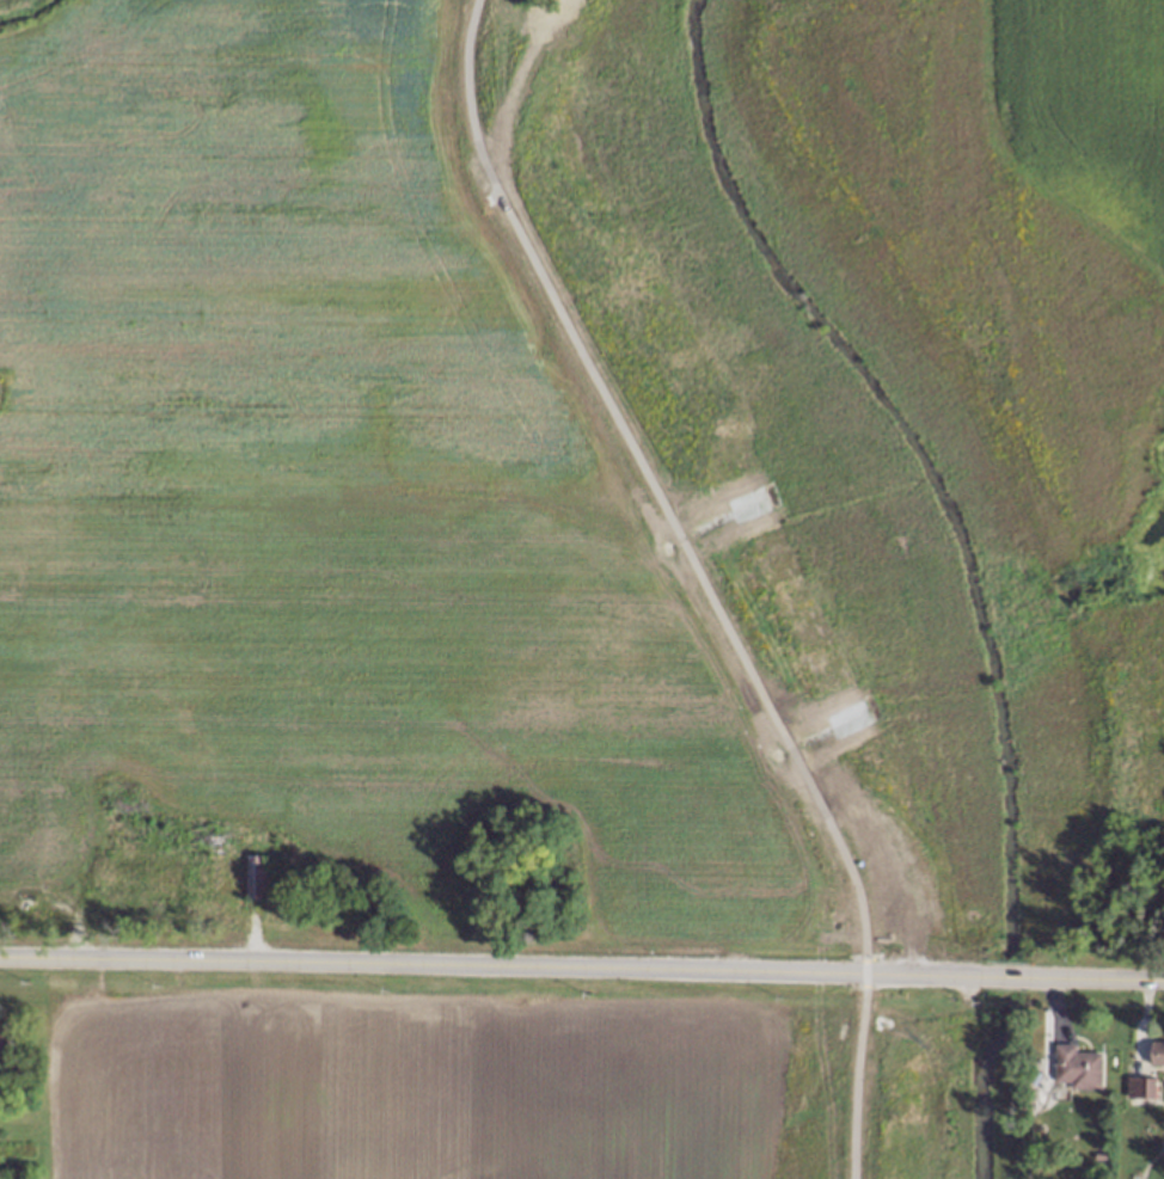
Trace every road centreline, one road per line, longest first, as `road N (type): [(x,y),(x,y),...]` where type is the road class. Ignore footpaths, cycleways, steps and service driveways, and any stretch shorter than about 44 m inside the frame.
road 1 (residential): [(0,959),(987,978)]
road 2 (residential): [(1040,980),(1163,982)]

